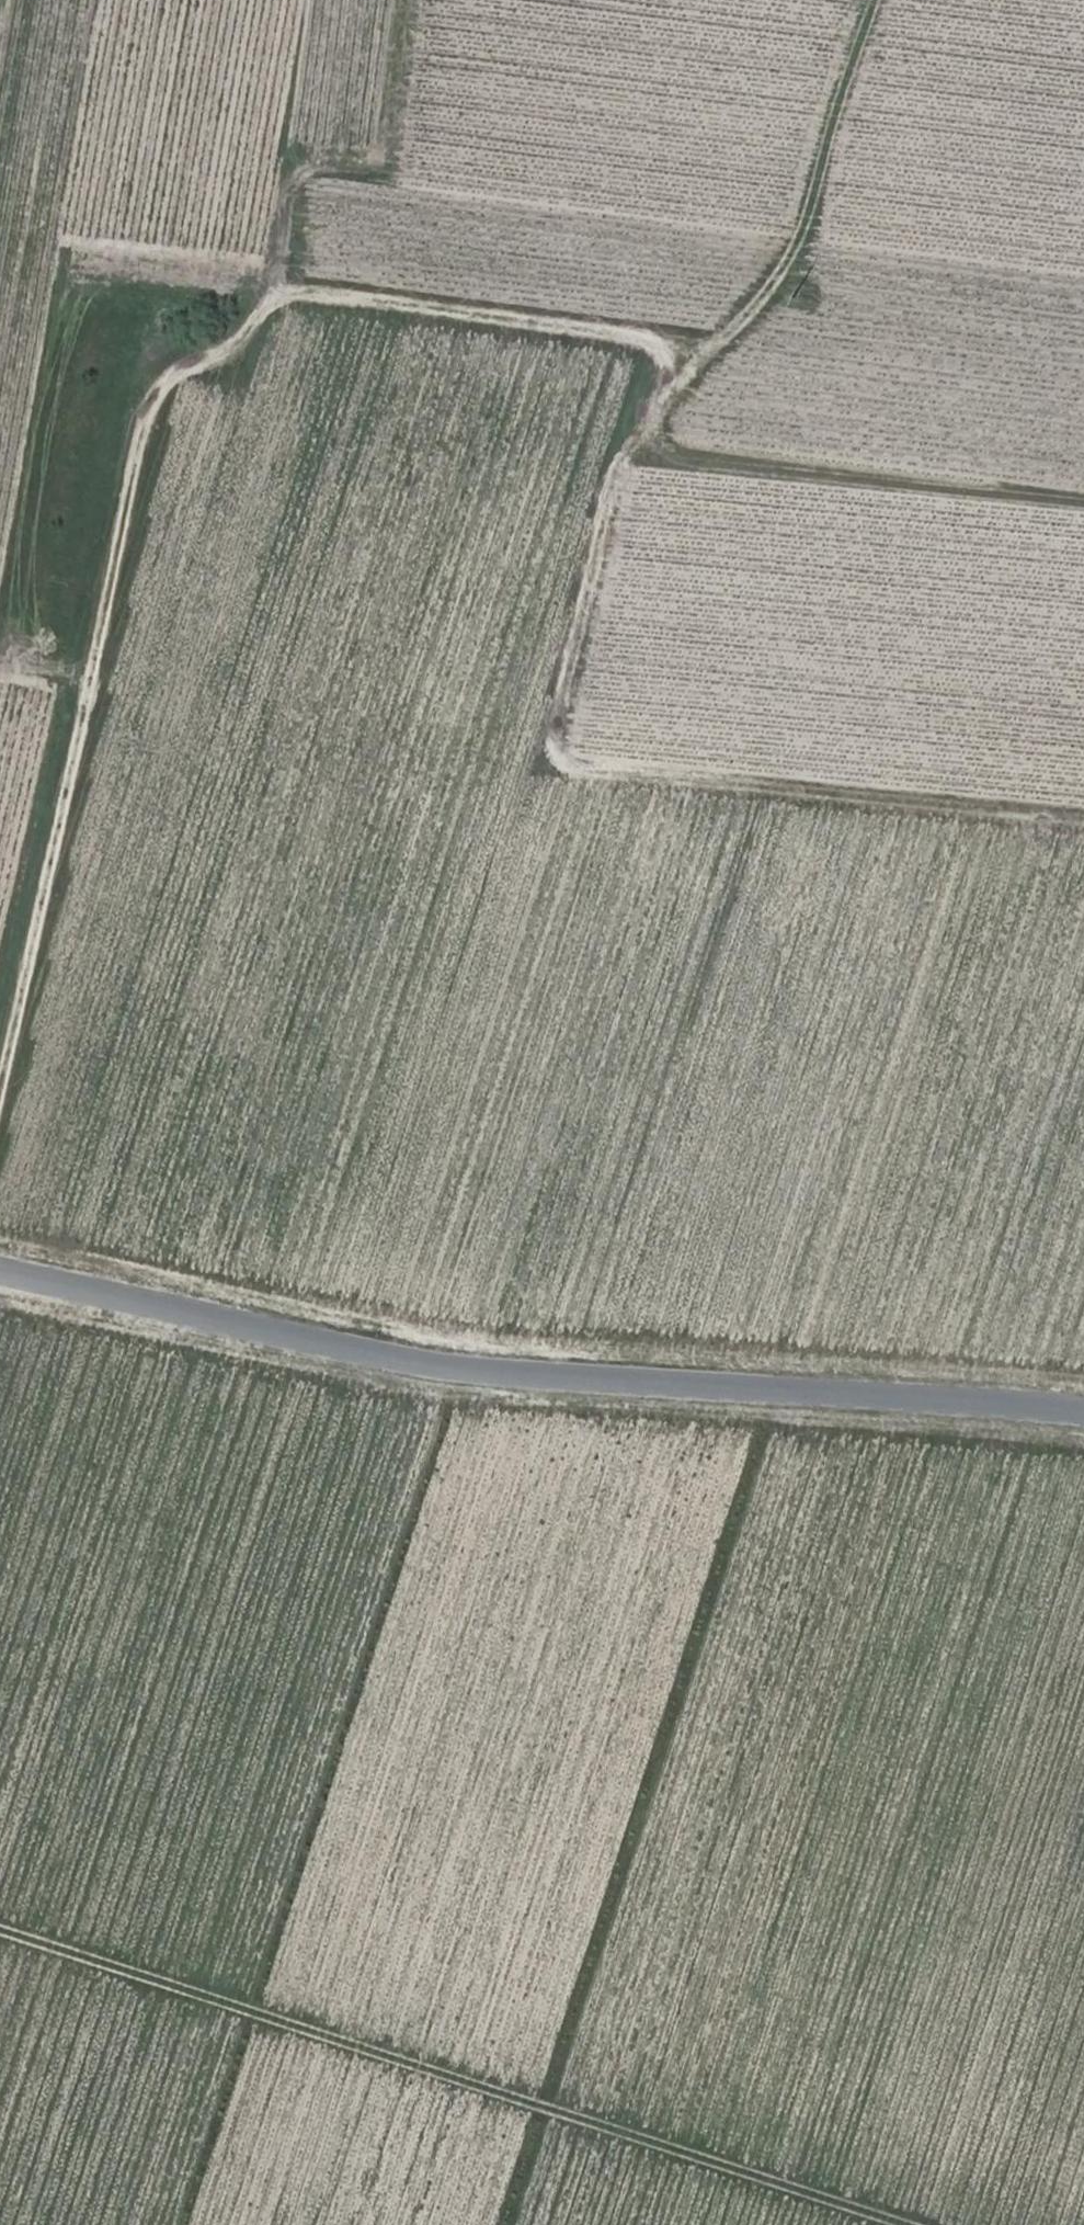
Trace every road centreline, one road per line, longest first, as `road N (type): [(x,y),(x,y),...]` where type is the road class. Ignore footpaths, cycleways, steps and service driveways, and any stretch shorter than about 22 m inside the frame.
road 1 (unclassified): [(1083,1404),(432,1356),(0,1267)]

